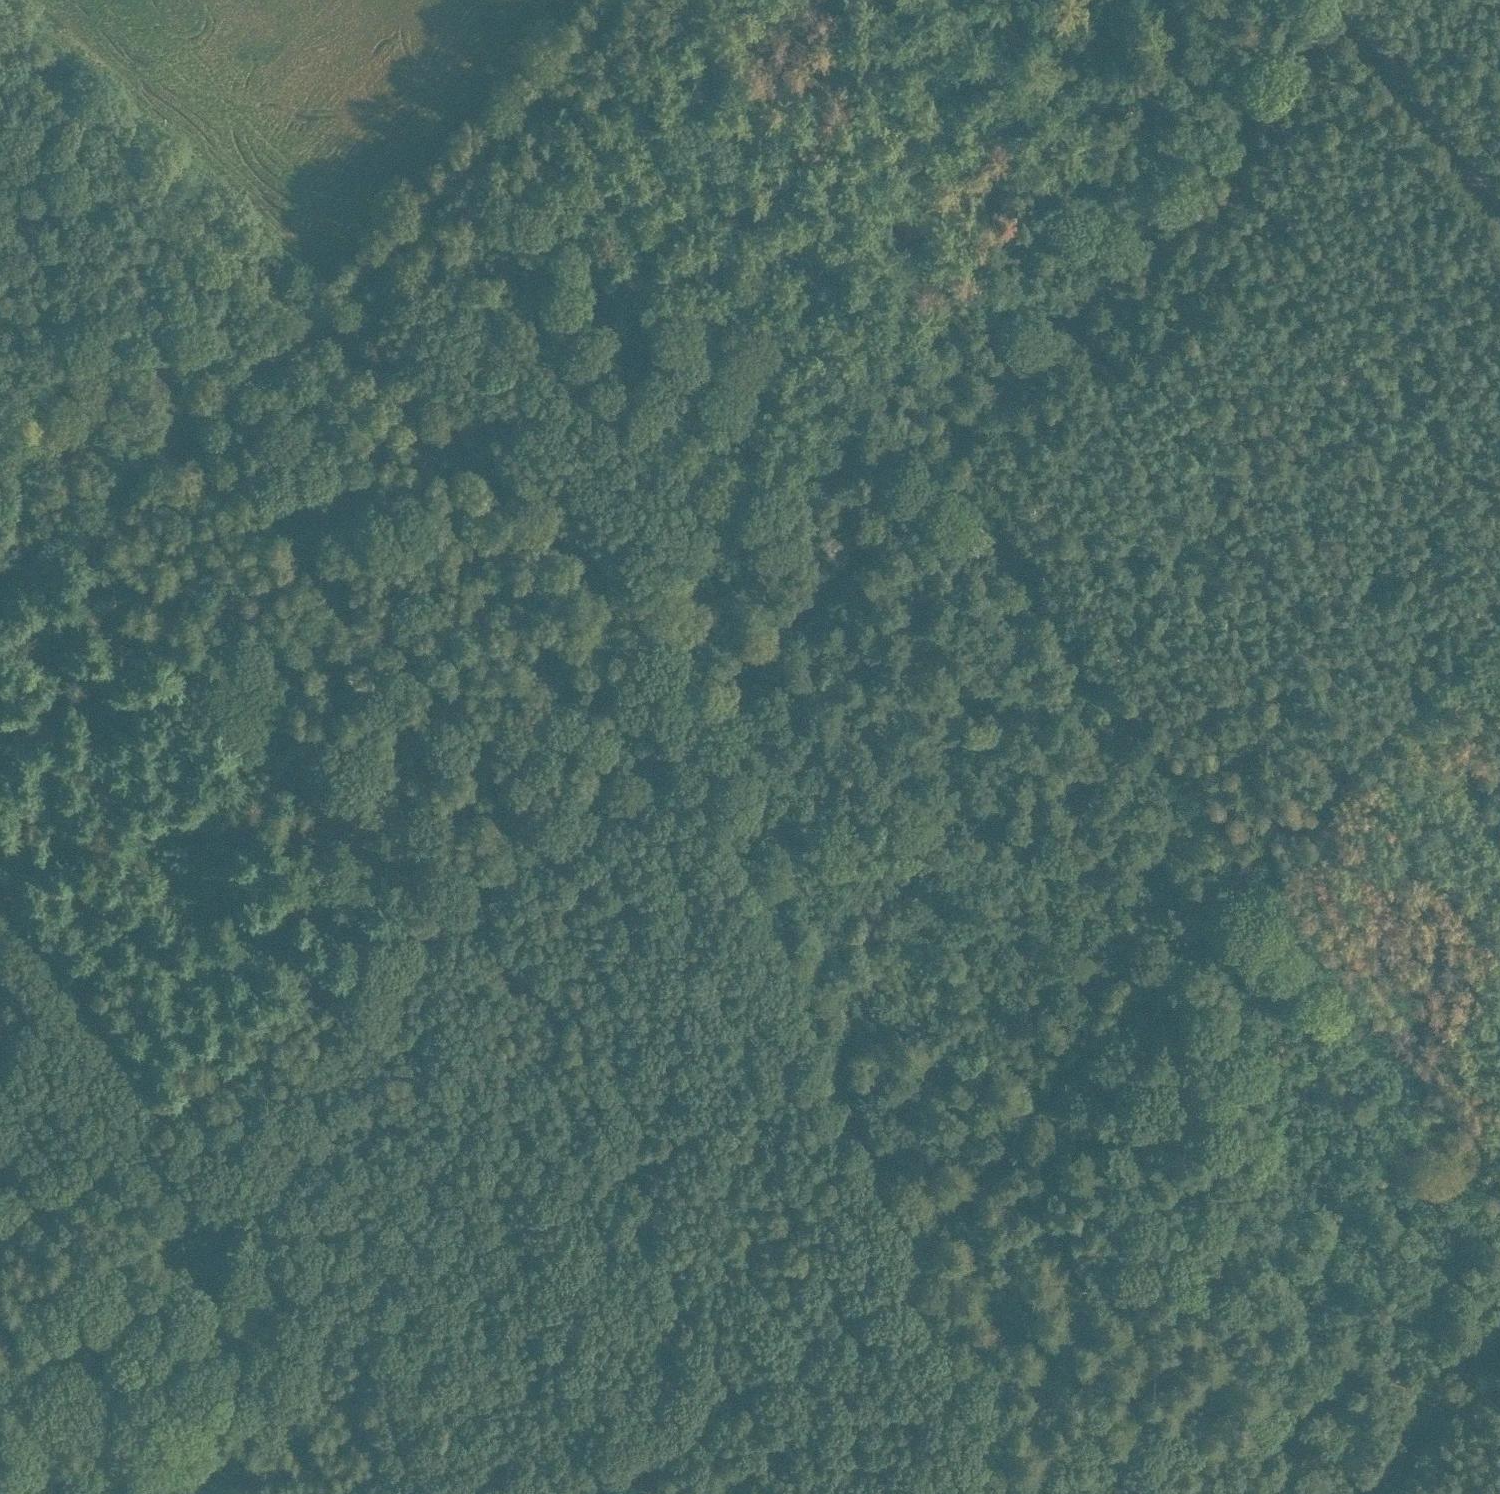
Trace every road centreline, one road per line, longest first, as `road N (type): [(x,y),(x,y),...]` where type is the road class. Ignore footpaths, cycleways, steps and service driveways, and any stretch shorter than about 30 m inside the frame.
road 1 (track): [(1499,1167),(953,451)]
road 2 (track): [(695,729),(0,1227)]
road 3 (track): [(1499,191),(1396,55),(1355,18),(953,451)]
road 4 (track): [(695,729),(638,594),(329,317)]
road 5 (track): [(329,317),(0,19)]
road 6 (track): [(613,0),(329,317)]
road 7 (track): [(329,317),(0,569)]
road 8 (track): [(953,451),(695,729)]

